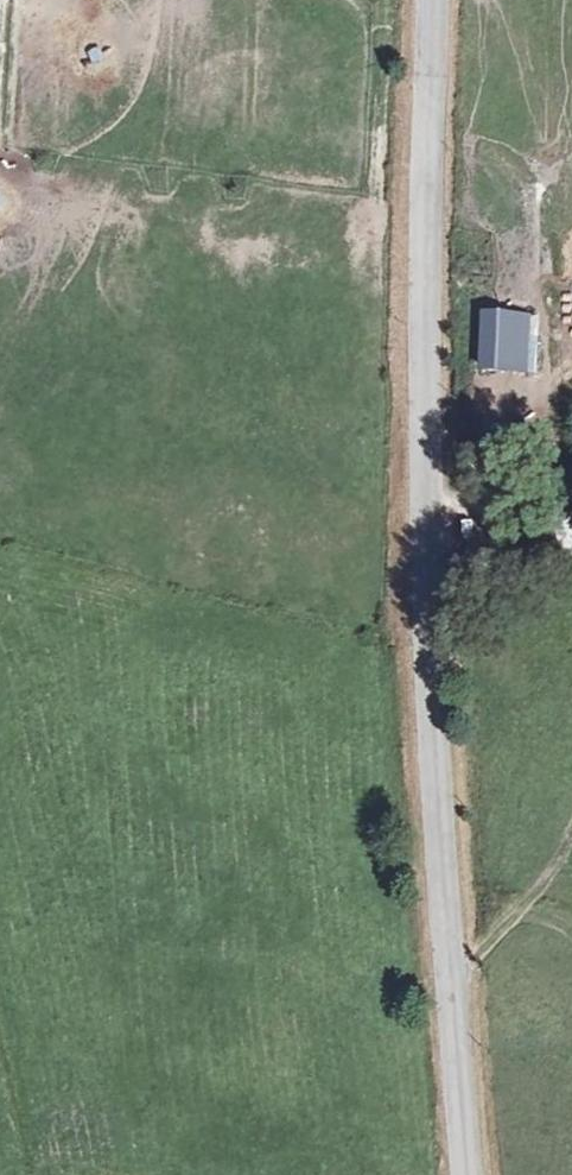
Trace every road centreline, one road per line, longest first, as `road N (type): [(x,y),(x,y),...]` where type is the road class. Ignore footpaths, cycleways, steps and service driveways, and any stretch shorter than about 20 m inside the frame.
road 1 (tertiary): [(437,0),(426,312),(428,657),(470,1174)]
road 2 (track): [(454,978),(532,903),(563,859)]

